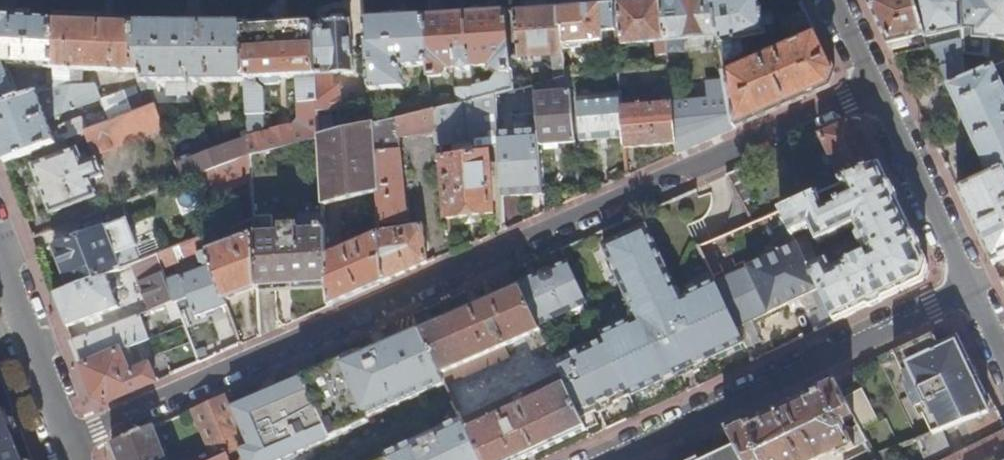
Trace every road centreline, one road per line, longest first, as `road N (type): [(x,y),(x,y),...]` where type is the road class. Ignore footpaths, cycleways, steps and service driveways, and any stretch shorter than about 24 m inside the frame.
road 1 (residential): [(876,87),(70,445)]
road 2 (residential): [(602,459),(973,287)]
road 3 (residential): [(876,87),(973,287)]
road 4 (residential): [(0,260),(70,445)]

